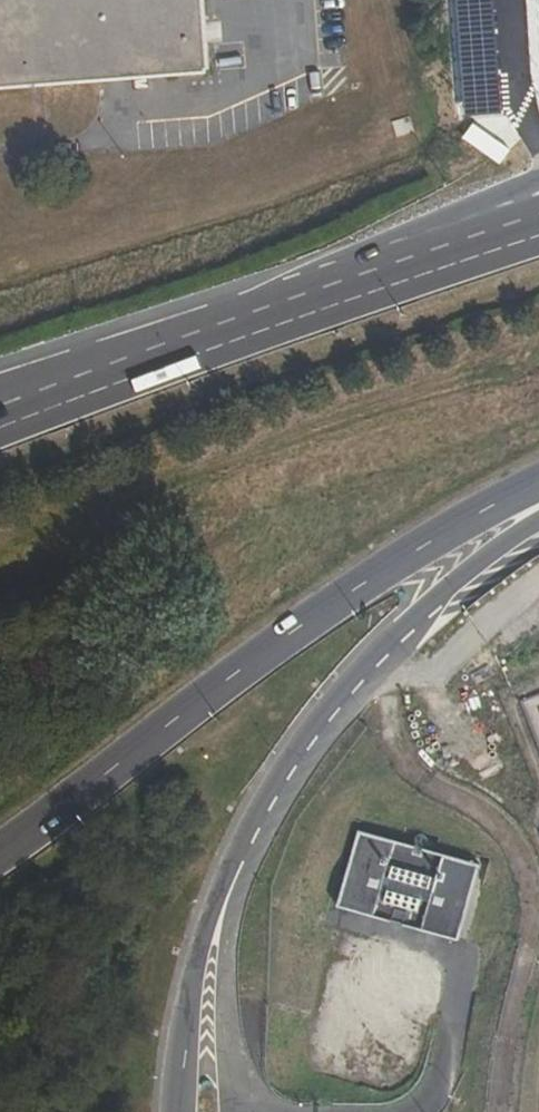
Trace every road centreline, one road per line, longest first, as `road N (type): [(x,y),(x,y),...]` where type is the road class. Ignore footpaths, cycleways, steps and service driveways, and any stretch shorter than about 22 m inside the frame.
road 1 (secondary): [(538,526),(466,571),(372,651),(278,779),(237,855),(209,932),(179,1111)]
road 2 (secondary): [(538,491),(419,549),(0,849)]
road 3 (primary): [(538,236),(0,413)]

